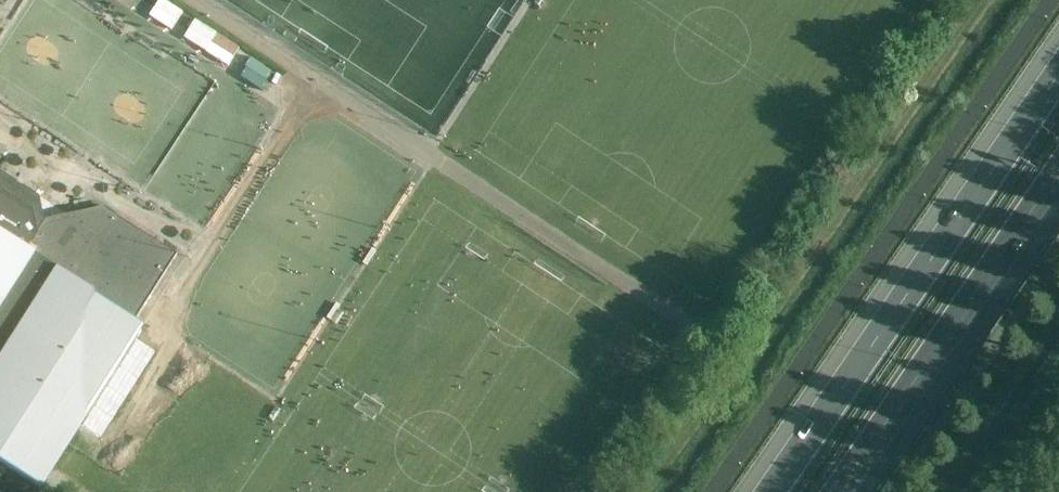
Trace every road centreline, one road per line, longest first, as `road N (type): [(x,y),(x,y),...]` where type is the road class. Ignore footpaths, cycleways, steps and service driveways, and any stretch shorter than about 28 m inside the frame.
road 1 (trunk): [(1058,73),(771,491)]
road 2 (trunk): [(838,491),(1058,171)]

